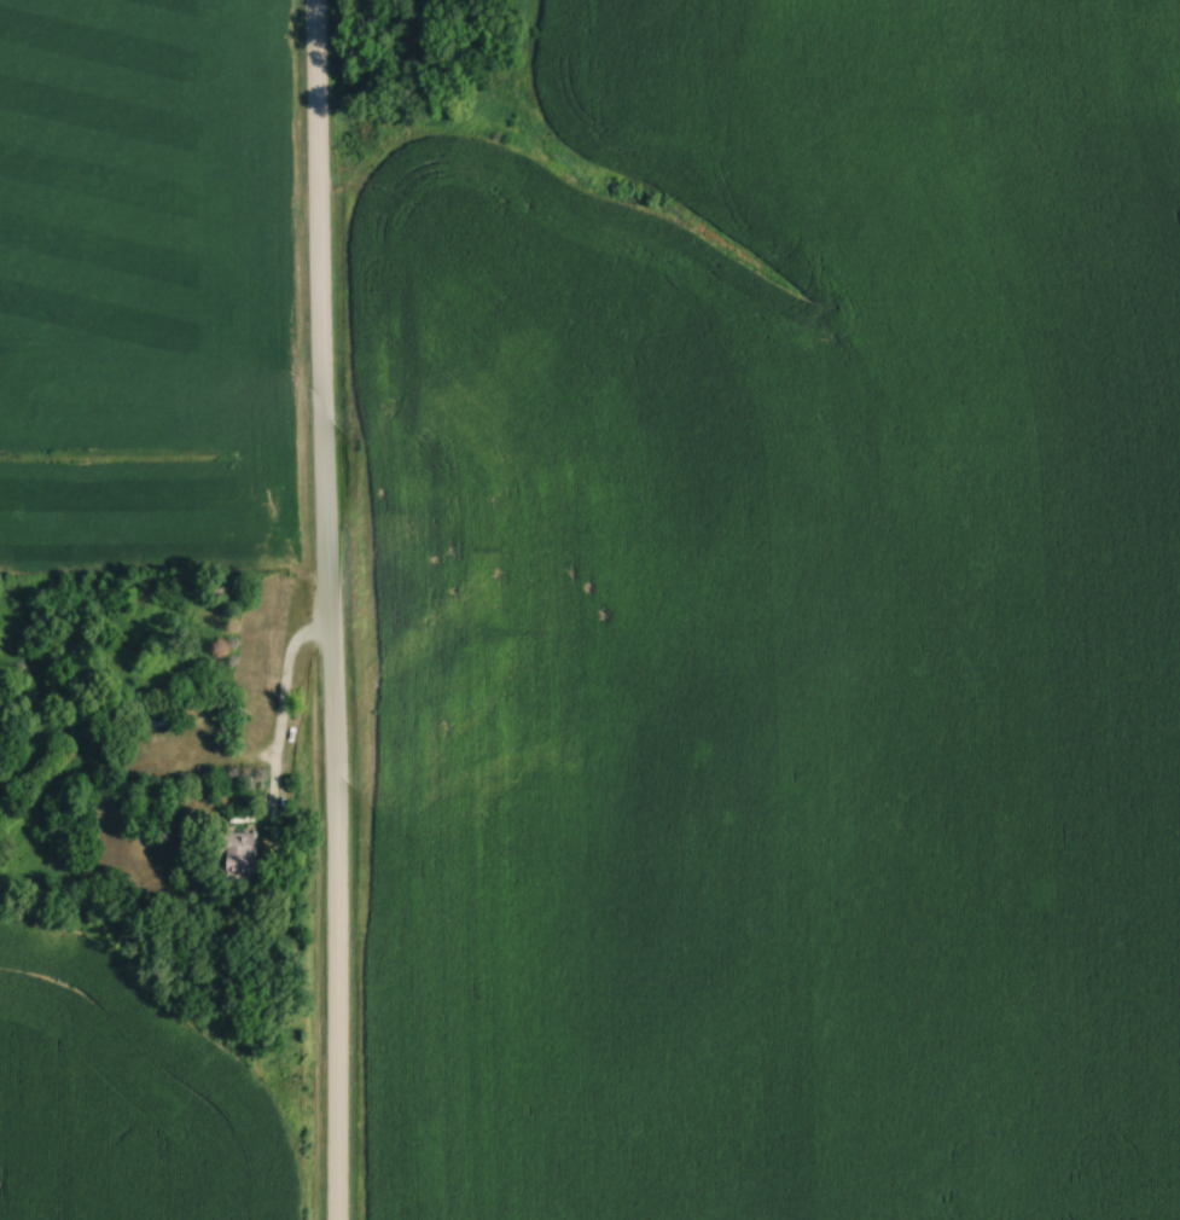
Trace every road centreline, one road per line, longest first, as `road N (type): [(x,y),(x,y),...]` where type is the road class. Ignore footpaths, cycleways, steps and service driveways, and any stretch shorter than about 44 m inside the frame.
road 1 (tertiary): [(339,1219),(331,640),(315,406),(313,0)]

